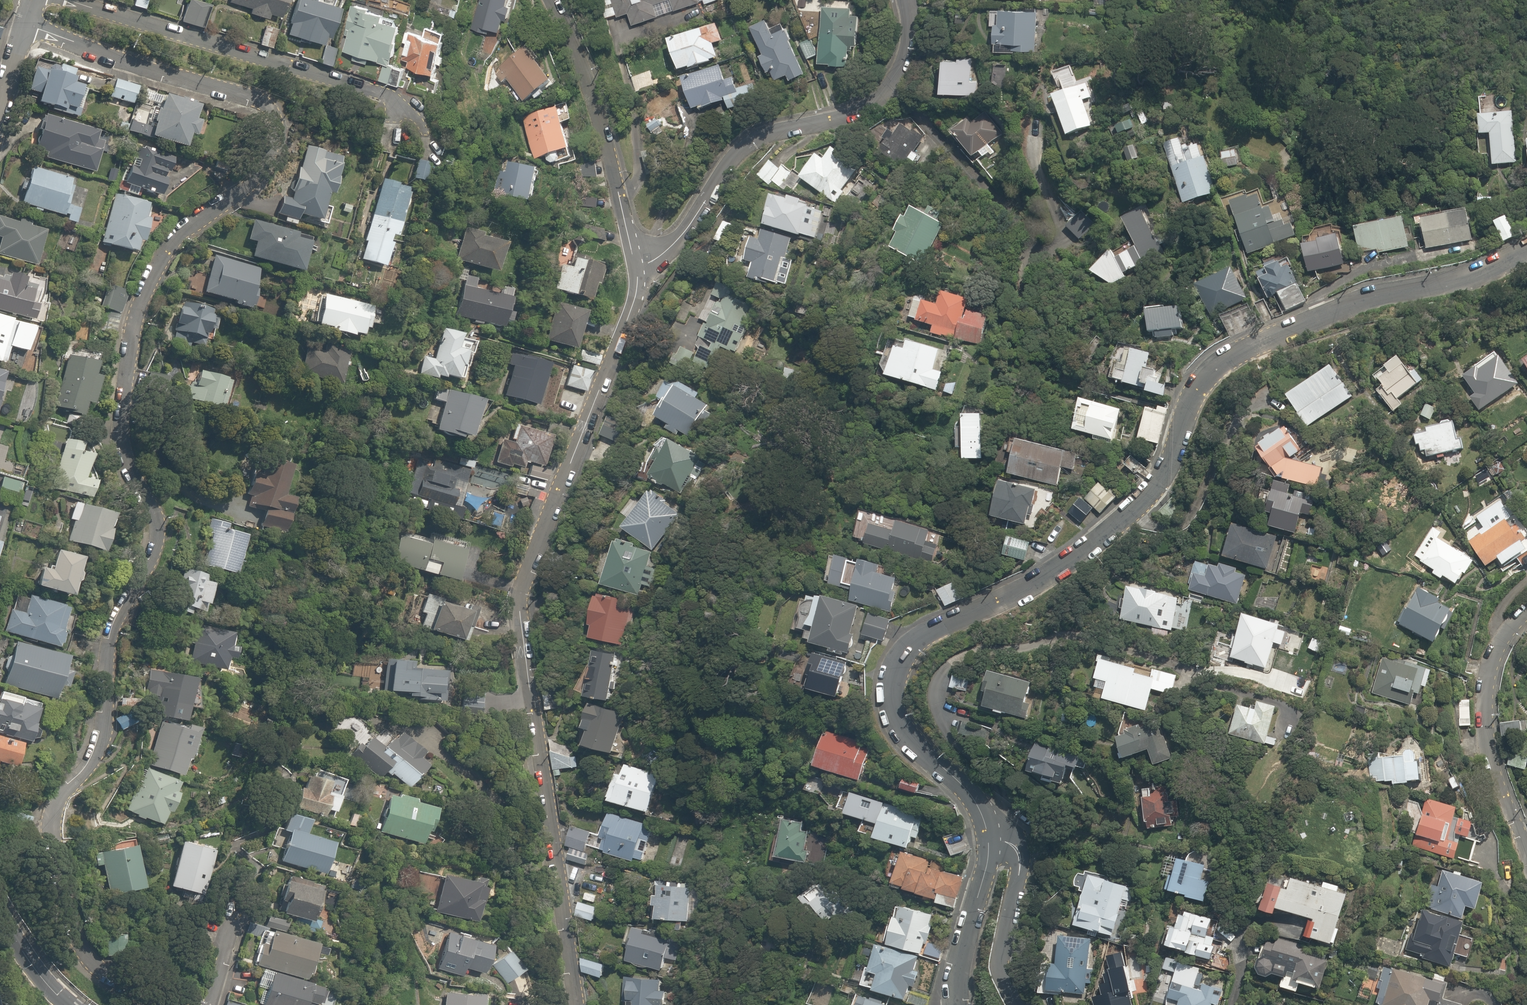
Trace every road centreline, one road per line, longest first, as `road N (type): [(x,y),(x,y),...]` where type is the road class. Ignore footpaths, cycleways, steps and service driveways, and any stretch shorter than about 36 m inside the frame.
road 1 (residential): [(26,27),(257,97),(278,122),(265,164),(244,190),(168,246),(138,314),(123,439),(156,529),(115,630),(100,738),(50,819),(84,946),(119,985),(172,1004)]
road 2 (residential): [(1526,251),(1488,271),(1382,292),(1236,350),(1197,389),(1176,450),(1139,503),(1057,568),(931,626),(904,653),(894,684),(910,738),(984,804),(1000,837)]
road 3 (residential): [(639,262),(630,321),(516,599),(574,1004)]
road 4 (unclassified): [(904,0),(909,37),(902,72),(877,103),(753,140),(724,167),(692,222),(639,262)]
road 5 (residential): [(422,122),(386,93),(76,0)]
road 6 (residential): [(552,0),(574,39),(639,262)]
road 7 (residential): [(1526,614),(1498,650),(1485,706),(1491,757),(1526,852)]
road 8 (residential): [(1020,1004),(1003,966),(1025,854),(1021,841),(1000,837)]
road 9 (residential): [(1000,837),(967,945),(959,1004)]

